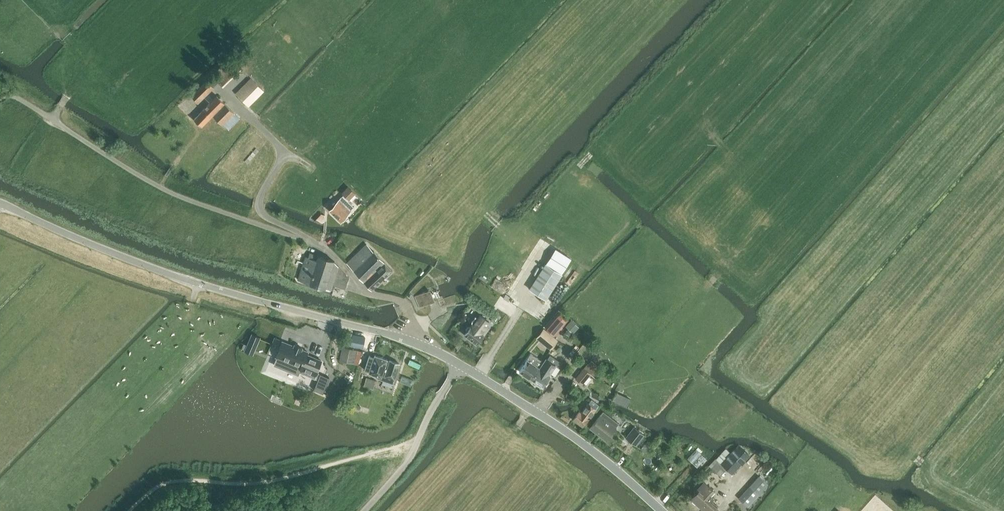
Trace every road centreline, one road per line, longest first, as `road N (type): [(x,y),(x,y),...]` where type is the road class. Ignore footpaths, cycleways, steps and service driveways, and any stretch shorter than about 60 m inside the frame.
road 1 (residential): [(406,340),(407,305),(366,288),(322,246),(172,193),(0,88)]
road 2 (unclassified): [(406,340),(194,282),(0,203)]
road 3 (unclassified): [(663,510),(572,436),(459,363)]
road 4 (unclassified): [(364,510),(405,465),(459,363)]

